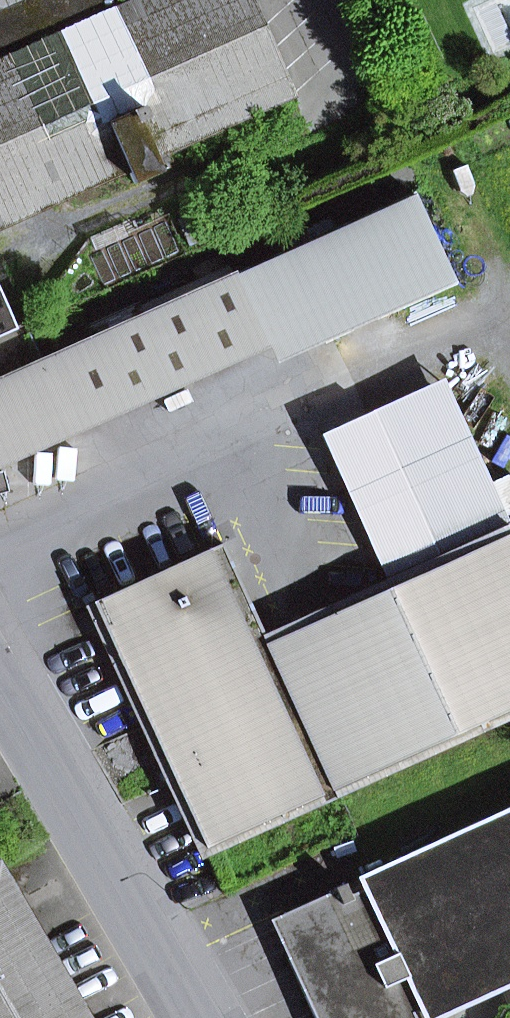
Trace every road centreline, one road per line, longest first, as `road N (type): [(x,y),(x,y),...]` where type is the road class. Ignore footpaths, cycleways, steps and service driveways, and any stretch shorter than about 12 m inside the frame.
road 1 (tertiary): [(0,696),(187,1017)]

